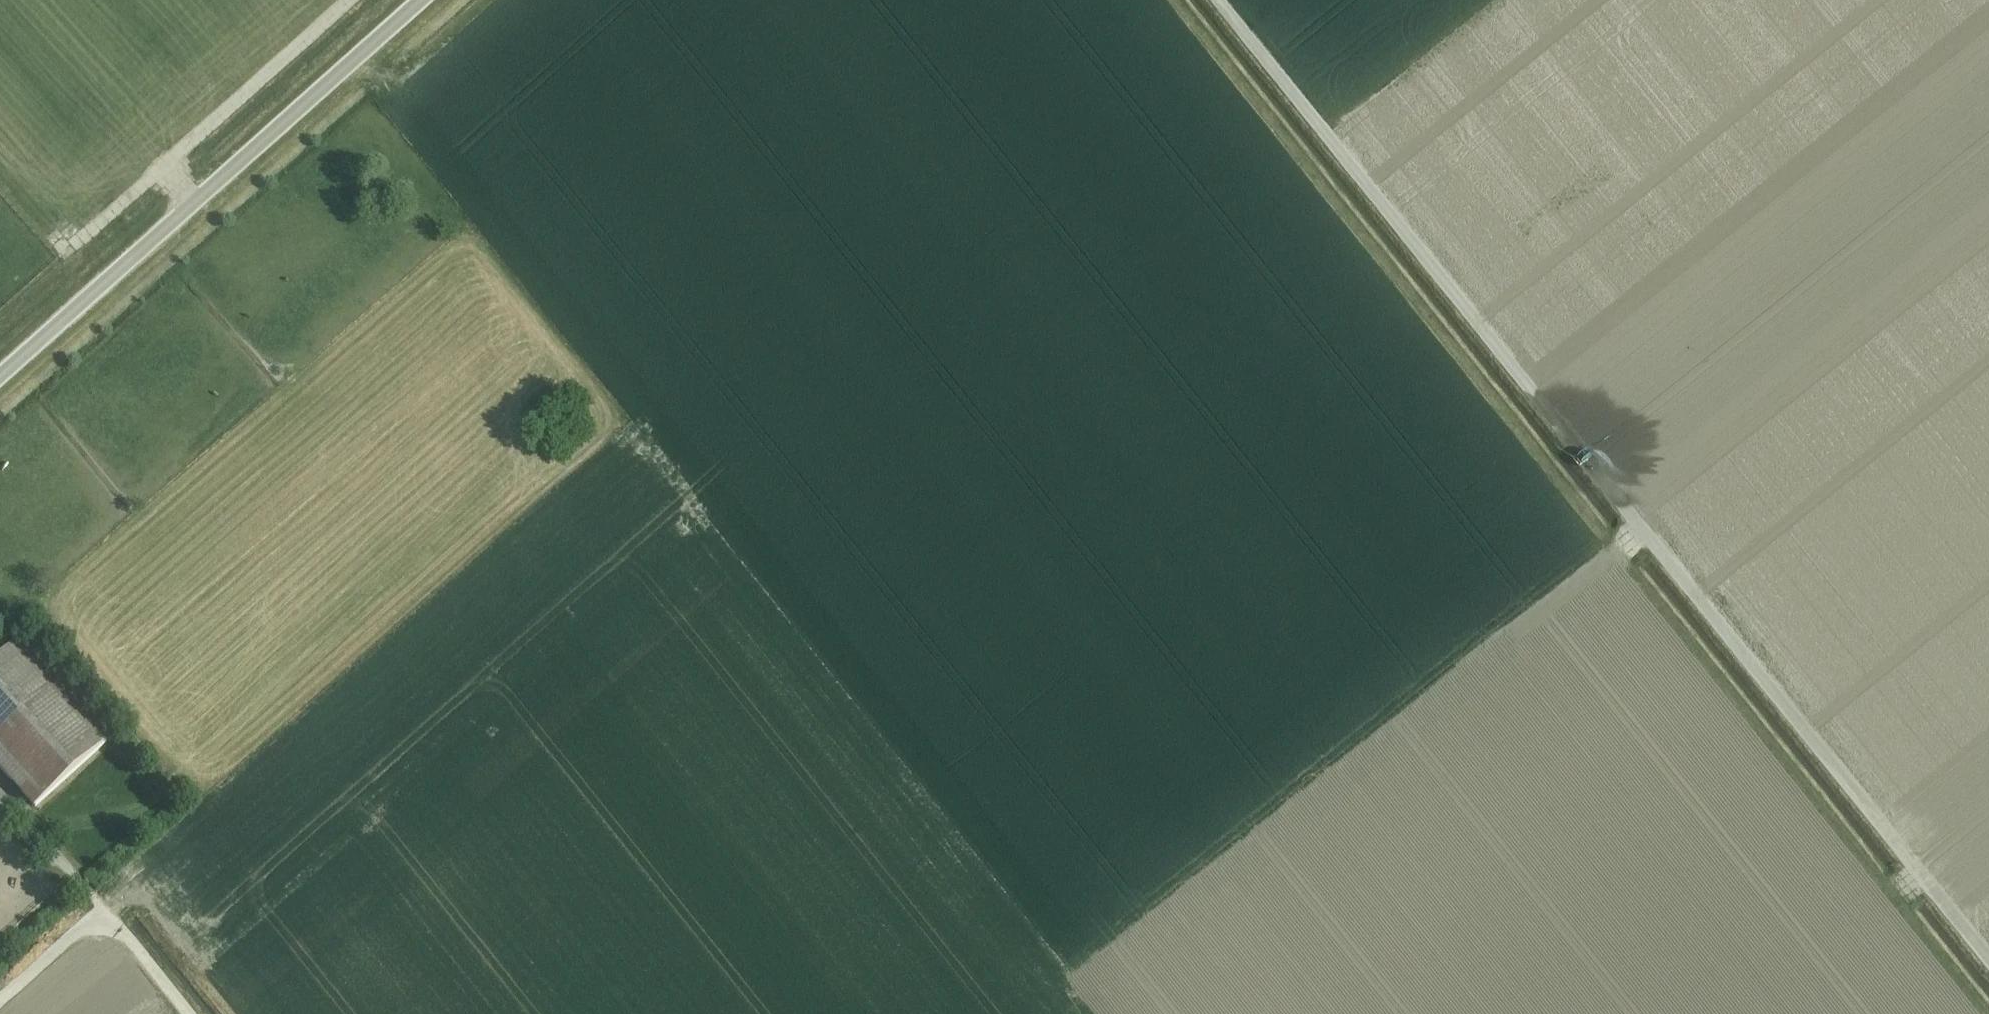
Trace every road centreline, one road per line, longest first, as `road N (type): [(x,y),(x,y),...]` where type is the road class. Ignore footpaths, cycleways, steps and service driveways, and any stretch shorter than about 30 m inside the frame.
road 1 (unclassified): [(1988,959),(1458,282),(1226,0)]
road 2 (unclassified): [(0,369),(417,0)]

